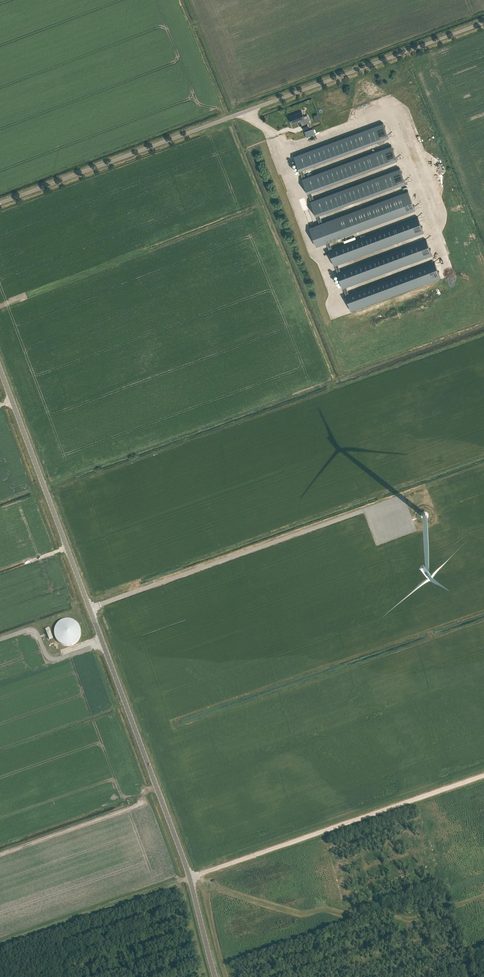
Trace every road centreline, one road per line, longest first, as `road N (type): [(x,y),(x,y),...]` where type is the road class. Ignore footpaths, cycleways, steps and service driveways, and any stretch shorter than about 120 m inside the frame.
road 1 (unclassified): [(215,976),(183,859),(0,369)]
road 2 (unclassified): [(0,204),(483,22)]
road 3 (track): [(483,776),(200,874)]
road 4 (track): [(180,881),(0,944)]

